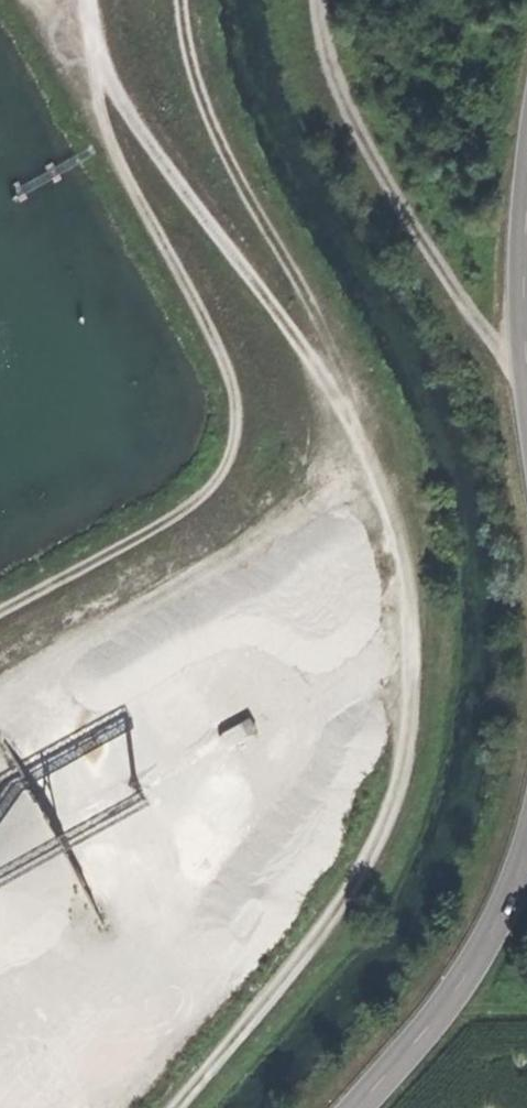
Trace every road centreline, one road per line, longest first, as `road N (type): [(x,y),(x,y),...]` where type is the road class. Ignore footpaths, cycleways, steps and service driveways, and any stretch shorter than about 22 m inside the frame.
road 1 (track): [(92,36),(171,185),(355,389),(221,145),(183,30),(183,0)]
road 2 (track): [(355,389),(401,486),(425,630),(405,766),(376,865),(180,1107)]
road 3 (track): [(97,0),(97,104),(123,176),(224,361),(238,424),(212,484),(183,509),(0,606)]
road 4 (track): [(323,0),(322,48),(410,212),(526,391)]
road 5 (tertiary): [(526,867),(455,1002),(360,1107)]

